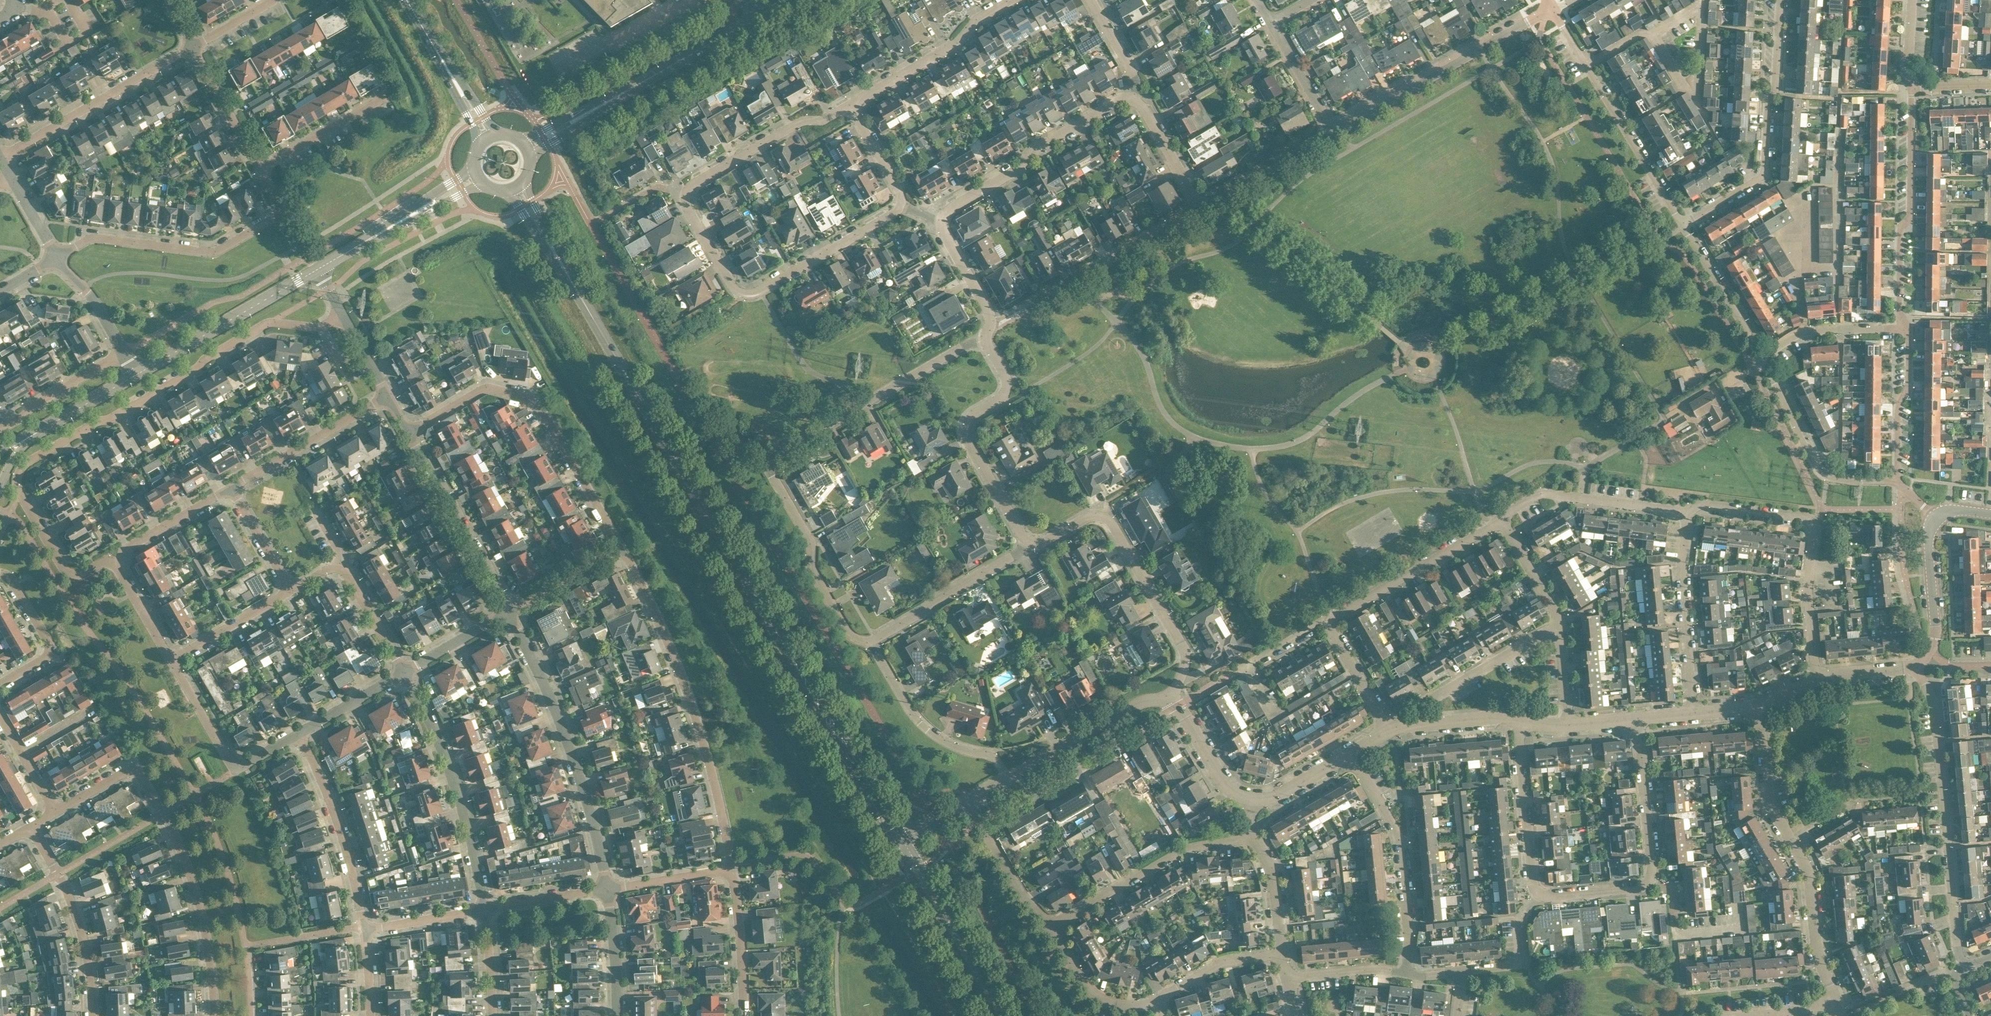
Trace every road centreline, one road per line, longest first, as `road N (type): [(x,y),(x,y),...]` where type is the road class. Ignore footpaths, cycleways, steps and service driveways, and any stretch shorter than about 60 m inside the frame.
road 1 (secondary): [(900,842),(558,257)]
road 2 (residential): [(82,573),(65,569),(19,490),(24,466),(270,322),(319,327),(342,314)]
road 3 (residential): [(850,105),(804,120),(695,182),(687,206),(733,287),(746,294),(900,204)]
road 4 (residential): [(871,640),(853,636),(812,568),(812,541),(769,462),(972,341),(986,342)]
road 5 (residential): [(729,867),(706,744),(622,546)]
road 6 (residential): [(622,546),(530,398),(482,390),(407,430)]
road 7 (residential): [(1965,959),(1933,702),(1916,664)]
road 8 (residential): [(606,891),(579,769),(551,693),(508,613)]
road 9 (residential): [(1179,705),(1183,644),(1114,524),(1096,515),(1043,541),(1026,540)]
road 10 (residential): [(56,256),(90,238),(215,251),(285,210),(262,169)]
road 11 (residential): [(1681,226),(1760,178),(1779,0)]
road 12 (residential): [(1332,130),(1555,9)]
road 13 (residential): [(484,910),(451,775),(404,673)]
road 14 (residential): [(1681,226),(1555,9)]
road 15 (residential): [(1912,85),(1899,327)]
road 16 (residential): [(1026,540),(966,430),(972,415),(1007,391),(986,342)]
road 17 (residential): [(1405,973),(1401,847),(1349,754)]
road 18 (residential): [(943,221),(952,205),(1018,168),(1040,143),(1133,99)]
road 19 (residential): [(1049,927),(1180,854),(1254,837)]
road 20 (secondary): [(591,111),(786,0)]
road 21 (residential): [(0,157),(194,46)]
road 22 (residential): [(215,1015),(206,927),(163,812)]
road 23 (residential): [(1900,483),(1826,478),(1760,358)]
road 24 (tertiary): [(136,374),(318,268)]
road 25 (residential): [(508,613),(407,430)]
road 26 (residential): [(365,928),(351,860),(304,731)]
road 27 (secondary): [(1009,1015),(923,865),(900,842)]
road 28 (residential): [(1009,779),(993,758),(929,732),(871,640)]
road 29 (residential): [(1327,621),(1501,519)]
road 30 (residential): [(94,1015),(82,930),(31,827)]
road 31 (secondary): [(900,842),(995,1015)]
road 32 (residential): [(1694,713),(1685,516)]
road 33 (residential): [(1033,303),(1201,208)]
road 34 (residential): [(1010,0),(978,18),(958,42),(850,105)]
road 35 (residential): [(1501,519),(1548,495),(1685,516)]
road 36 (residential): [(871,640),(1026,540)]
road 37 (residential): [(231,488),(389,397)]
road 38 (tertiary): [(1020,772),(1142,702),(1179,705)]
road 39 (residential): [(1540,892),(1524,783),(1525,719)]
road 40 (residential): [(1793,840),(1809,878),(1817,950),(1838,1004)]
road 41 (tertiary): [(136,374),(29,436),(0,470)]
road 42 (residential): [(1899,327),(1909,337),(1909,387),(1898,399),(1900,483)]
road 43 (residential): [(1420,706),(1561,624)]
road 44 (residential): [(1031,791),(1171,709)]
road 45 (residential): [(1654,879),(1637,718)]
road 46 (residential): [(1815,675),(1808,590),(1817,520)]
road 47 (residential): [(1760,358),(1681,226)]
road 48 (residential): [(0,684),(47,655),(49,642),(0,573)]
road 49 (residential): [(1201,208),(1332,130)]
road 50 (residential): [(744,1015),(729,867)]
road 51 (residential): [(1049,927),(969,802)]
road 52 (residential): [(262,169),(390,94)]
road 53 (residential): [(1760,358),(1805,330),(1899,327)]
road 54 (residential): [(1158,1000),(1121,1005),(1099,996),(1049,927)]
road 55 (residential): [(0,429),(124,352)]
road 56 (residential): [(1760,704),(1772,801),(1793,840)]
road 57 (residential): [(56,812),(128,770),(139,772),(163,812)]
road 58 (residential): [(262,169),(194,46)]
road 59 (residential): [(111,557),(231,488)]
road 60 (tertiary): [(1930,654),(1929,539),(1936,517)]
road 61 (tertiary): [(1389,731),(1525,719)]
road 62 (residential): [(1465,972),(1522,963),(1518,922),(1540,892)]
road 63 (residential): [(1282,952),(1221,962),(1158,1000)]
road 64 (residential): [(1685,516),(1701,507),(1817,520)]
road 65 (residential): [(508,613),(622,546)]
road 66 (residential): [(986,342),(988,308),(943,221)]
road 67 (residential): [(174,657),(289,593)]
road 68 (residential): [(240,769),(174,657)]
road 69 (residential): [(1201,208),(1133,99)]
road 70 (residential): [(404,673),(343,560)]
road 71 (residential): [(1389,731),(1327,621)]
road 72 (residential): [(606,891),(729,867)]
road 73 (tertiary): [(475,164),(374,237)]
road 74 (residential): [(616,1015),(606,891)]
road 75 (tertiary): [(1179,705),(1228,787),(1253,800)]
road 76 (residential): [(1332,130),(1270,23)]
road 77 (residential): [(484,910),(606,891)]
road 78 (tertiary): [(374,237),(485,183)]
road 79 (residential): [(1561,624),(1501,519)]
road 80 (residential): [(1282,952),(1272,867),(1254,837)]
road 81 (residential): [(365,928),(484,910)]
road 82 (residential): [(404,673),(508,613)]

